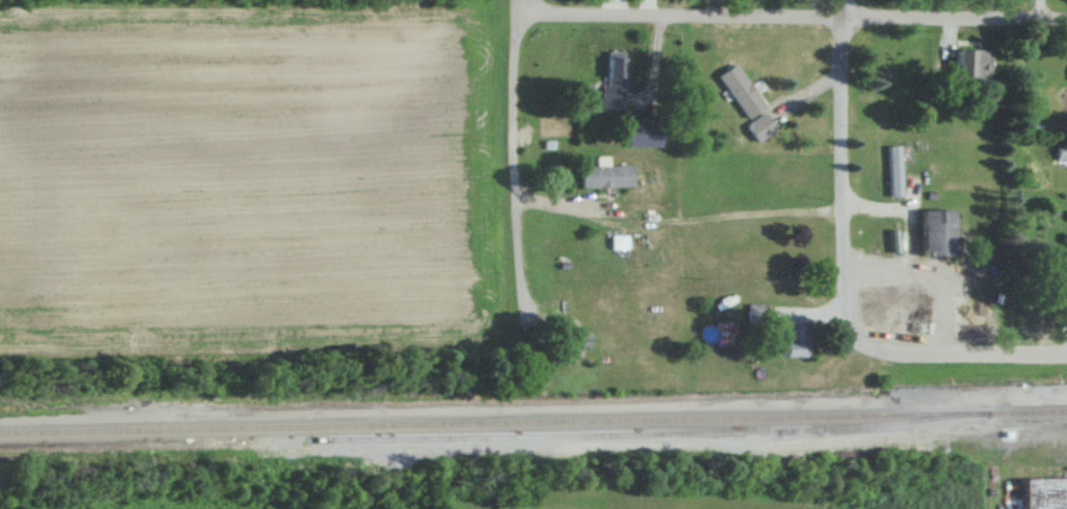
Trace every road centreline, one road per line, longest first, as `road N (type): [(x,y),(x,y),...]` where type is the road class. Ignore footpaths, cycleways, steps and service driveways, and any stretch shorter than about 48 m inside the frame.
road 1 (residential): [(1066,19),(522,14)]
road 2 (residential): [(856,342),(841,308),(846,0)]
road 3 (residential): [(519,305),(523,0)]
road 4 (residential): [(1066,352),(877,351),(856,342)]

